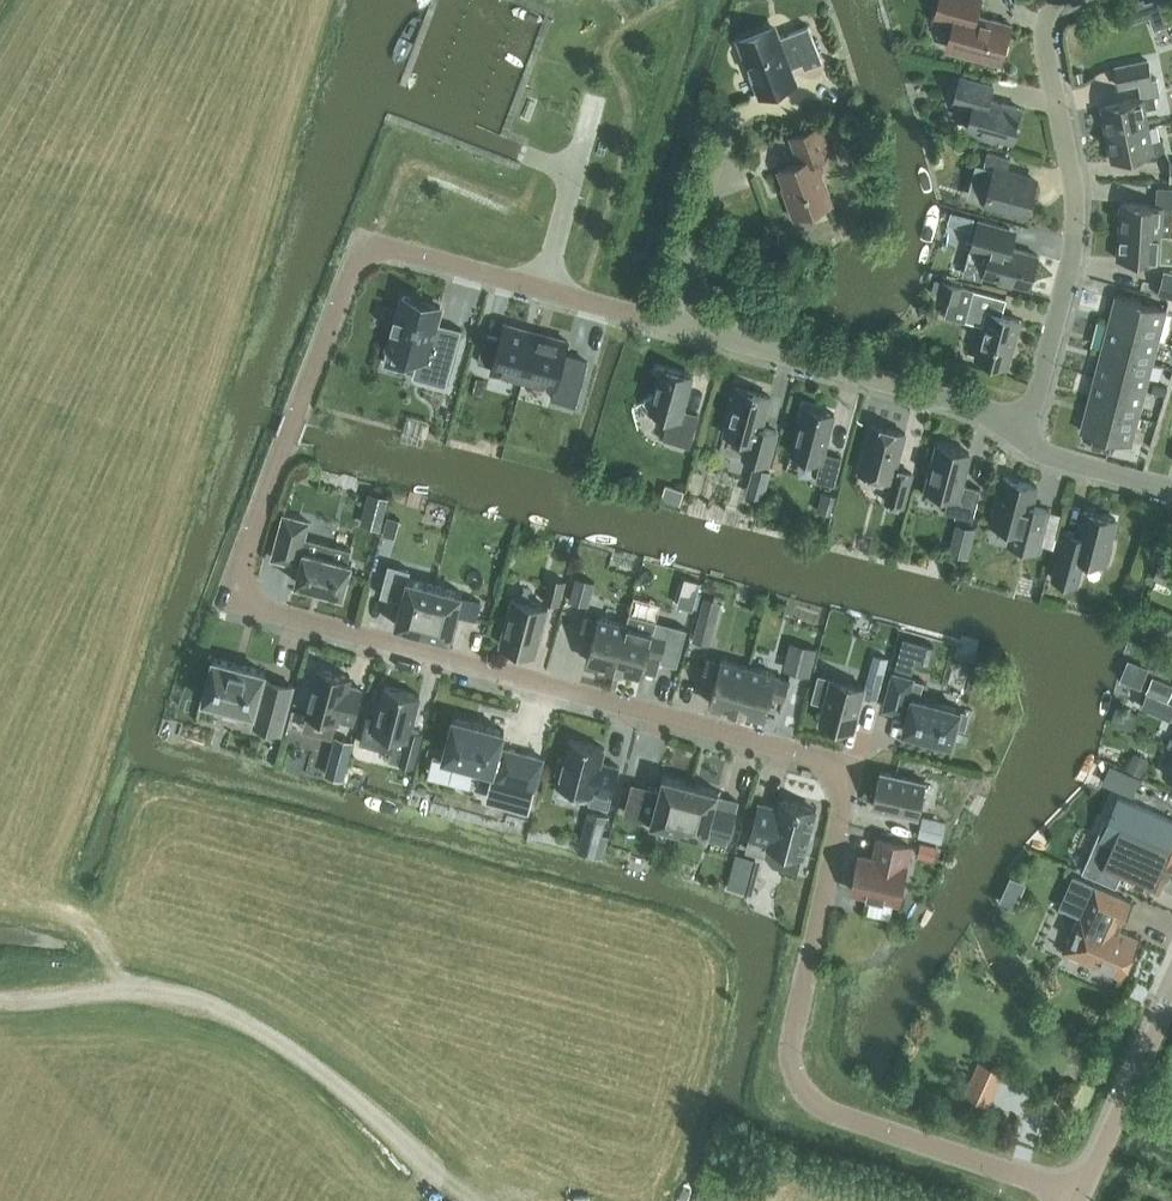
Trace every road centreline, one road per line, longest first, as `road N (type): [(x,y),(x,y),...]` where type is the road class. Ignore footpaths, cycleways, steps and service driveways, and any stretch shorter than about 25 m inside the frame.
road 1 (residential): [(1079,1196),(829,1111),(801,1088),(793,1035),(853,764),(228,601),(365,241)]
road 2 (residential): [(1014,432),(982,409),(365,241)]
road 3 (track): [(476,1200),(307,1061),(213,1008),(148,991),(0,1005)]
road 4 (residential): [(1014,432),(1038,394),(1075,239),(1044,31),(1061,0)]
road 5 (residential): [(1079,1196),(1171,989)]
road 6 (residential): [(1171,489),(1049,457),(1014,432)]

